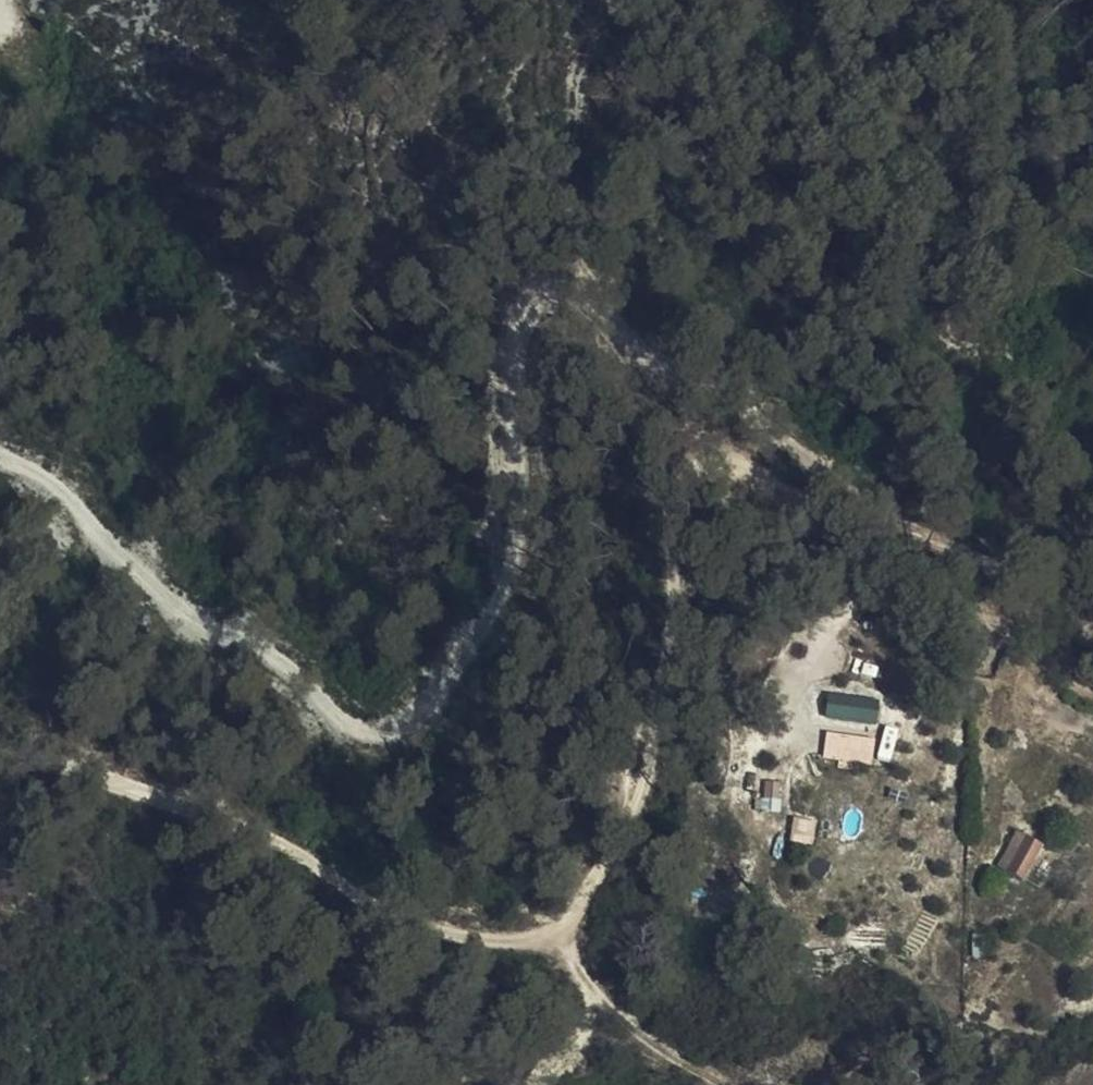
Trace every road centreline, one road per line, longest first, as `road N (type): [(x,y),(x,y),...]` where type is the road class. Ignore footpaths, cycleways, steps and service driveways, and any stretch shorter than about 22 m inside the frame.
road 1 (track): [(0,744),(258,833),(378,902),(450,929),(510,939),(560,926),(597,885),(639,792),(671,693),(691,493),(738,413),(717,388),(576,311),(534,323),(514,368),(506,578),(479,641),(434,700),(395,725),(355,722),(0,453)]
road 2 (track): [(1092,619),(1026,575),(859,503),(817,458),(738,413)]
road 3 (track): [(560,926),(612,1001),(715,1084)]

